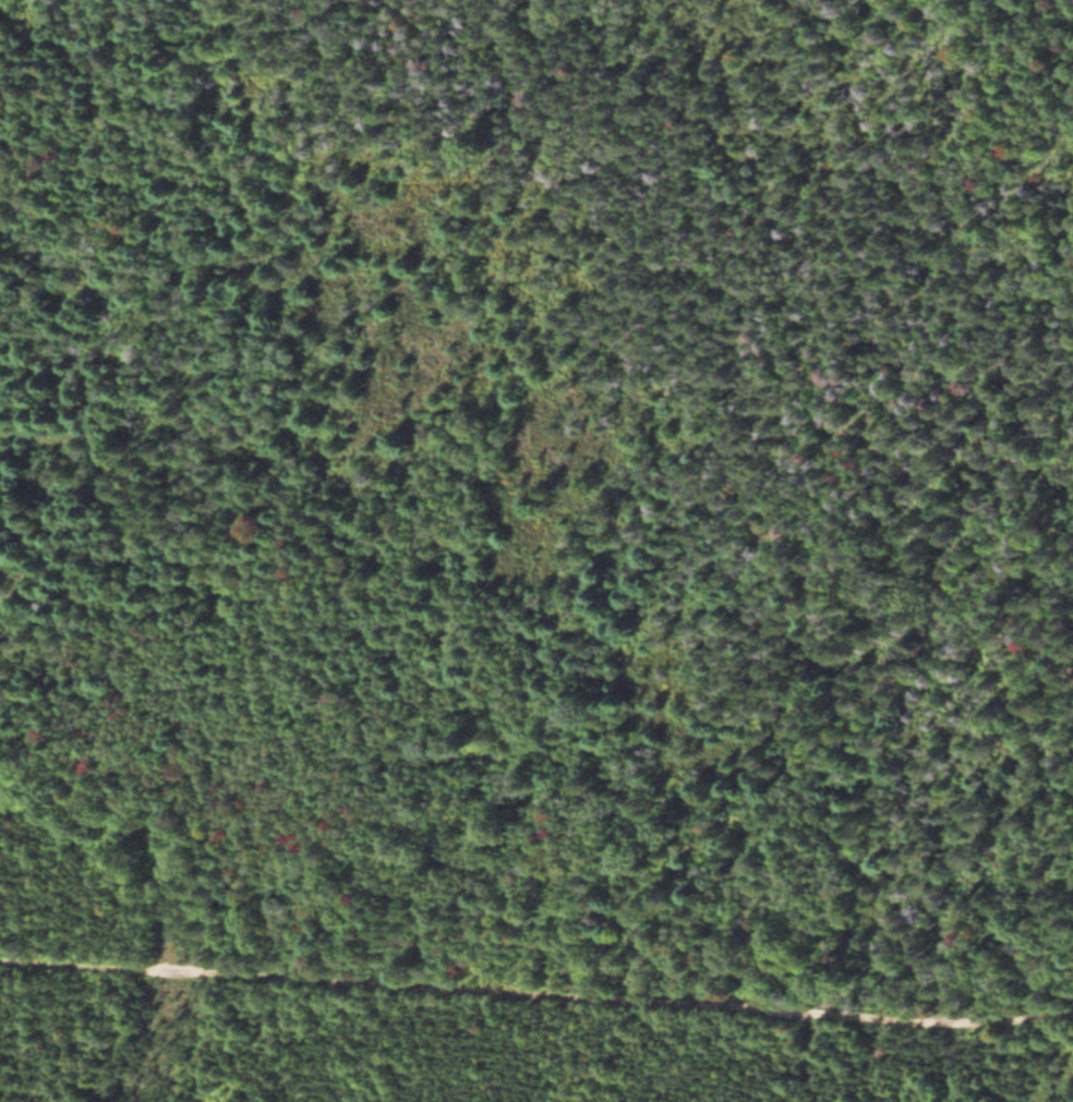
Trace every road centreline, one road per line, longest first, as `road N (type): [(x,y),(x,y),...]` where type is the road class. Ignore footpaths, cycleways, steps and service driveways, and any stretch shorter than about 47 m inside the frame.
road 1 (track): [(0,965),(267,974),(839,1015),(1072,1009)]

